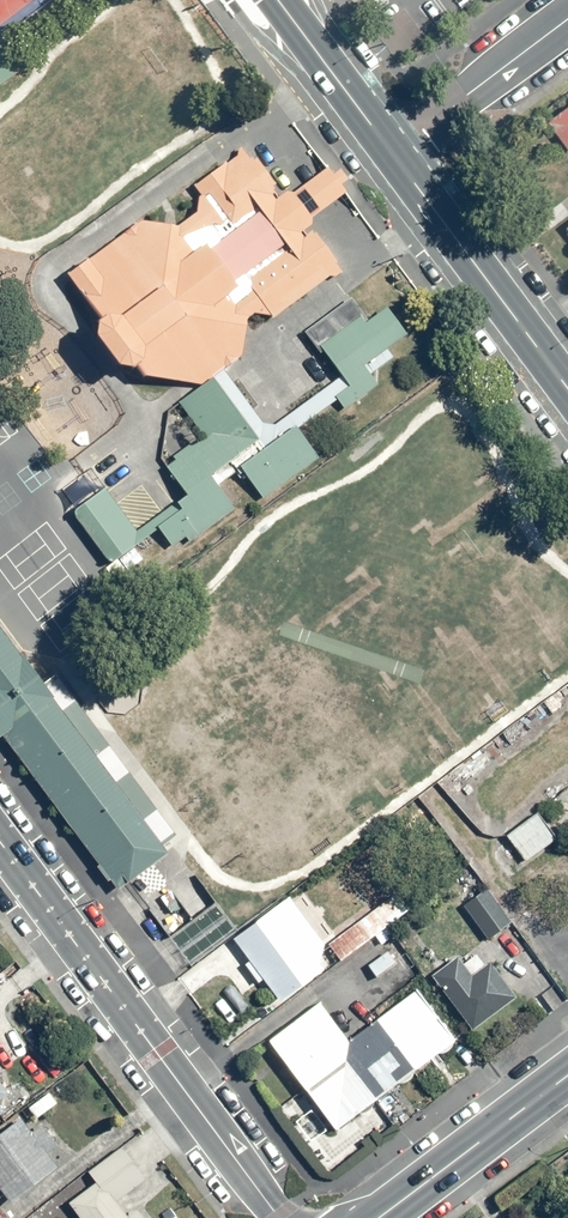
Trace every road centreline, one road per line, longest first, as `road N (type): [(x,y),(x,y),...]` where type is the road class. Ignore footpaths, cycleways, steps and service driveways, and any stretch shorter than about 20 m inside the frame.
road 1 (residential): [(0,845),(279,1217)]
road 2 (secondary): [(567,390),(389,150)]
road 3 (secondary): [(379,1217),(567,1076)]
road 4 (residential): [(389,150),(567,17)]
road 5 (secondary): [(389,150),(277,0)]

